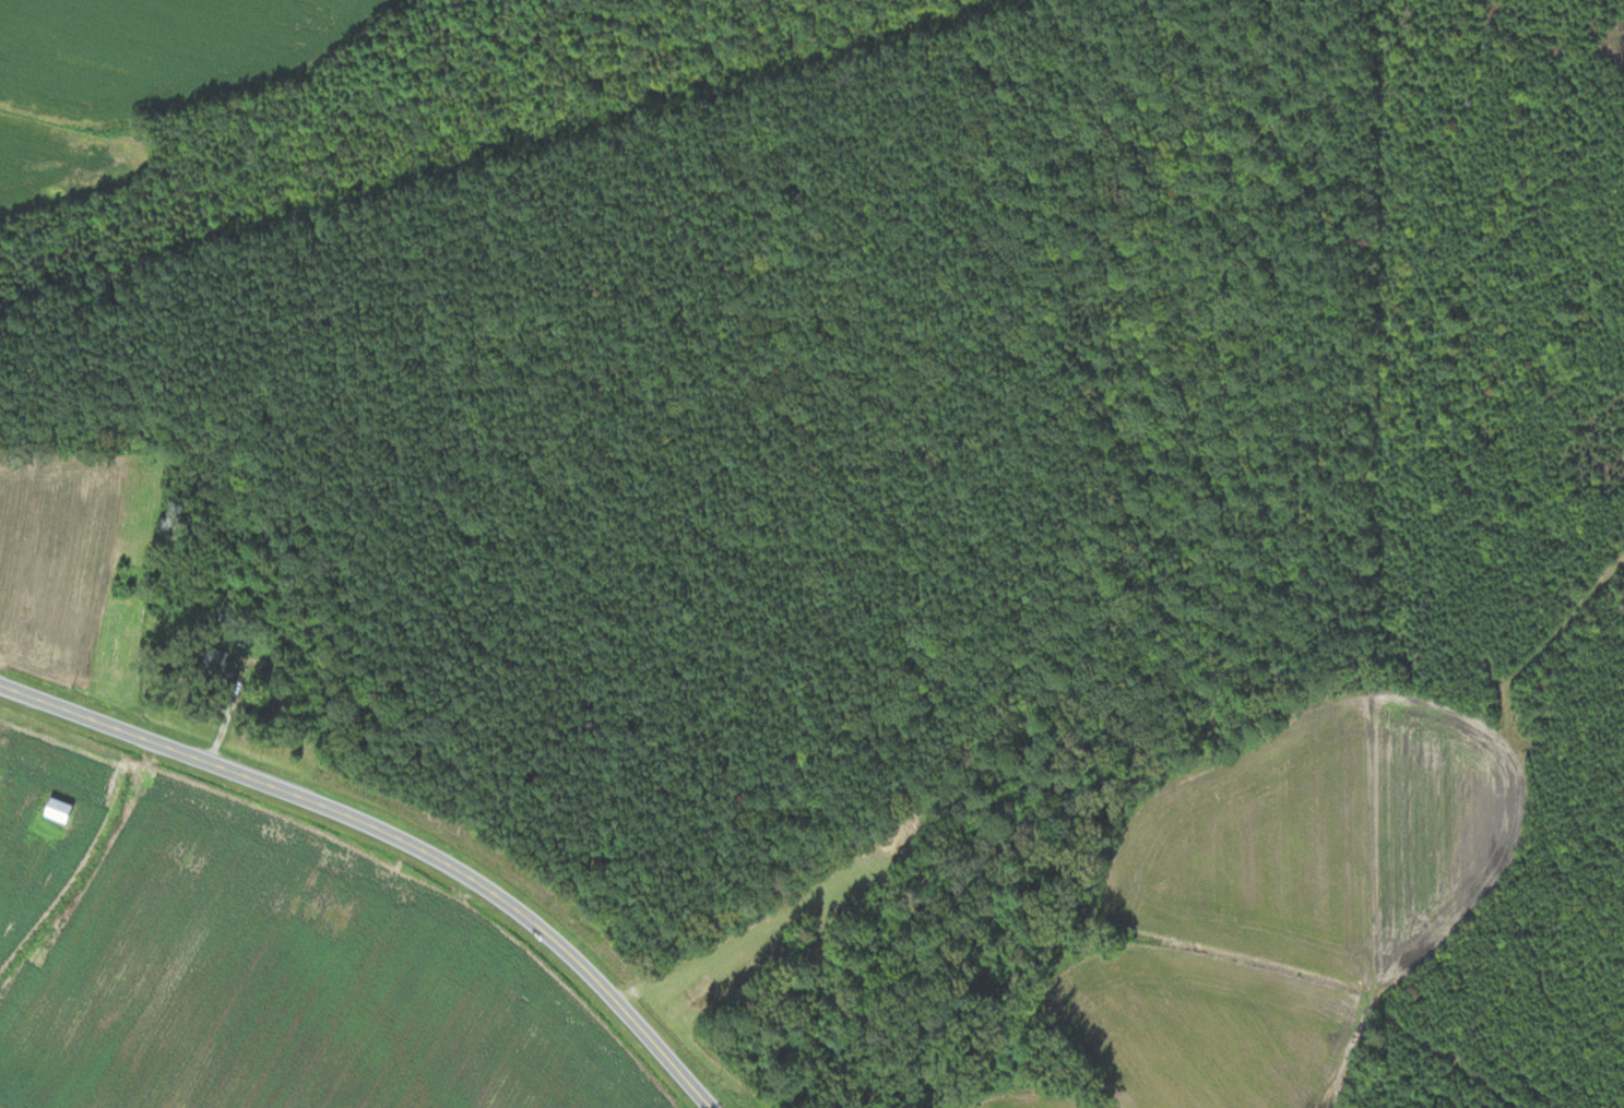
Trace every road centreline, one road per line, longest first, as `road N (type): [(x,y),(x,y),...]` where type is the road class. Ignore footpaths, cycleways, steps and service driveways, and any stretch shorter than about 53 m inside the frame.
road 1 (secondary): [(732,1107),(673,1038),(518,924),(317,809),(0,691)]

